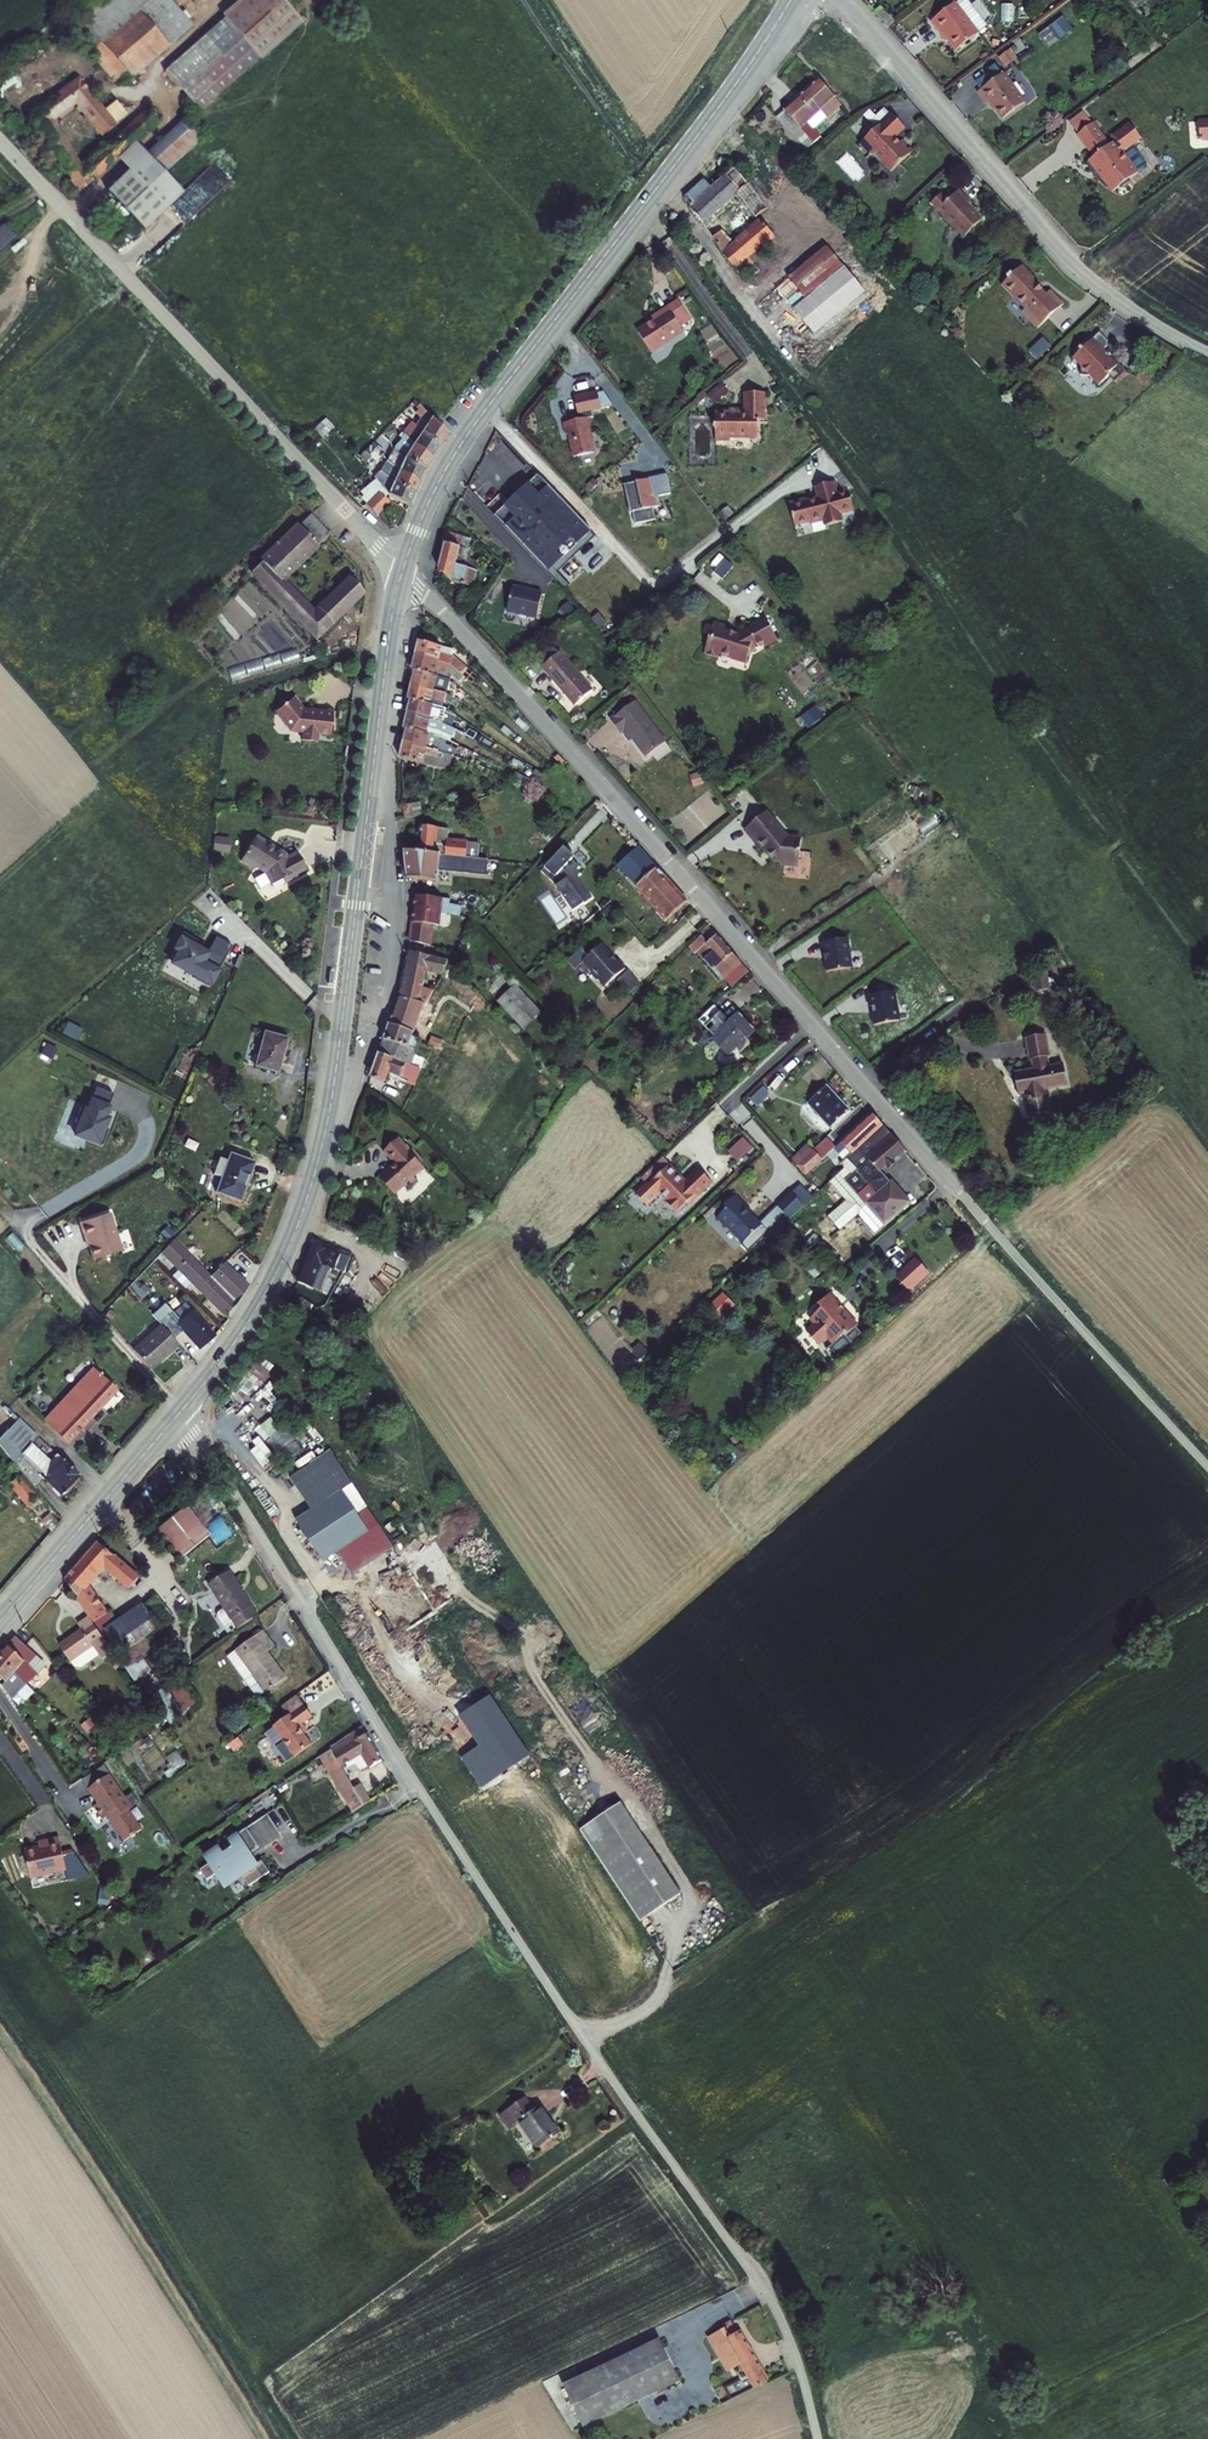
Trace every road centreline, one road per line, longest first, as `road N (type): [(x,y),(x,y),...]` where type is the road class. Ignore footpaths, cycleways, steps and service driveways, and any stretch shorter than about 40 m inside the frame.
road 1 (unclassified): [(180,1413),(499,1911),(767,2294),(793,2348),(818,2438)]
road 2 (residential): [(1000,1239),(402,570)]
road 3 (tertiary): [(402,570),(320,1153),(269,1286),(180,1413)]
road 4 (tertiary): [(791,0),(472,428),(443,473),(402,570)]
road 5 (unclassified): [(402,570),(0,140)]
road 6 (unclassified): [(840,0),(1067,256),(1122,303),(1207,352)]
road 7 (unclassified): [(1207,1466),(1000,1239)]
road 8 (tertiary): [(180,1413),(0,1620)]

